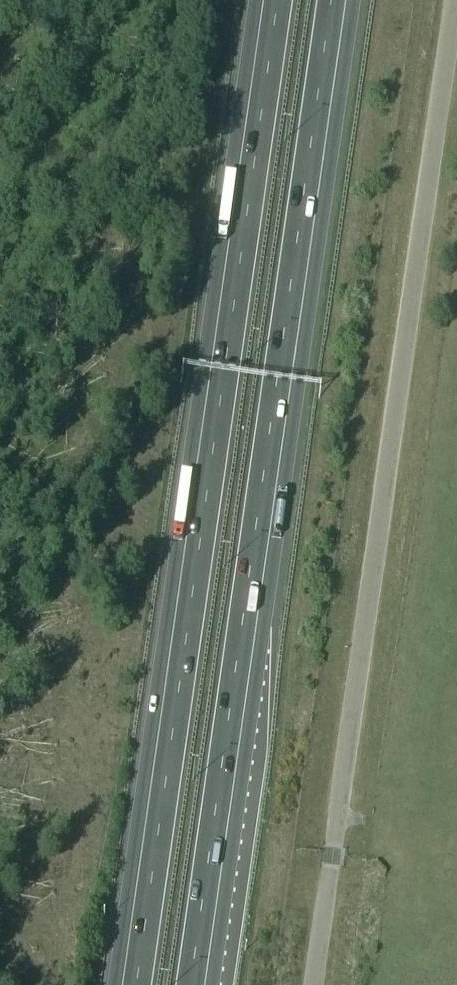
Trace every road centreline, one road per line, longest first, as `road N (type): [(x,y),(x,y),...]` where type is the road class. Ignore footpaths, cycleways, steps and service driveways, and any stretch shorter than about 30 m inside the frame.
road 1 (motorway): [(271,0),(129,984)]
road 2 (motorway): [(196,984),(337,0)]
road 3 (unclassified): [(315,984),(453,0)]

